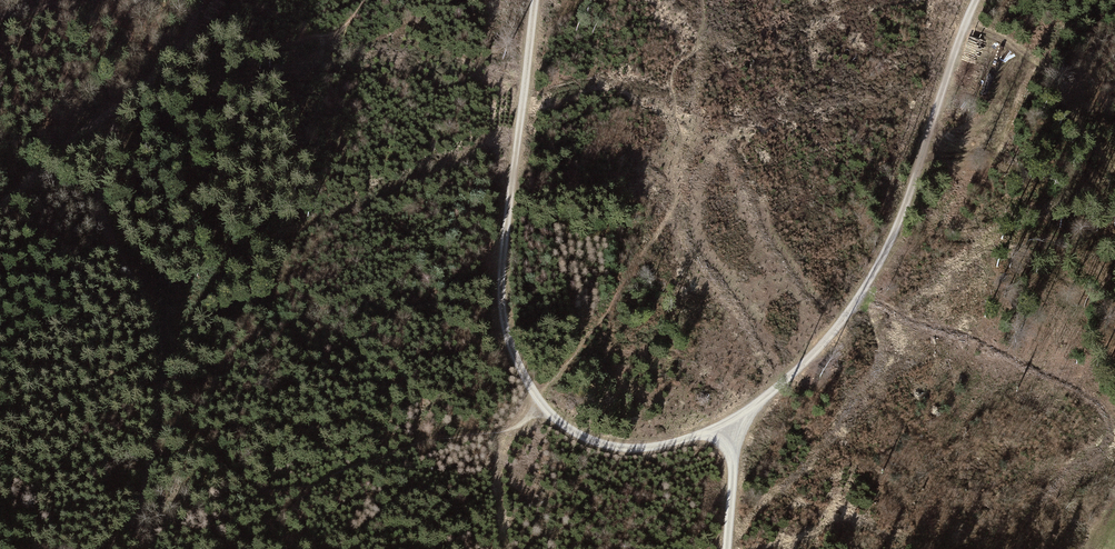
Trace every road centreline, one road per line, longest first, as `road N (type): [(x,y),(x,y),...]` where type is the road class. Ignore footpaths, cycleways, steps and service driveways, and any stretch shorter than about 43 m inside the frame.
road 1 (track): [(543,411),(589,439),(640,451),(739,426),(800,368),(876,270),(901,224),(979,0)]
road 2 (track): [(105,548),(137,514),(148,482),(160,340),(97,205),(31,179)]
road 3 (track): [(543,411),(506,327),(503,284),(536,0)]
road 4 (track): [(0,207),(133,96)]
road 5 (track): [(739,426),(730,548)]

